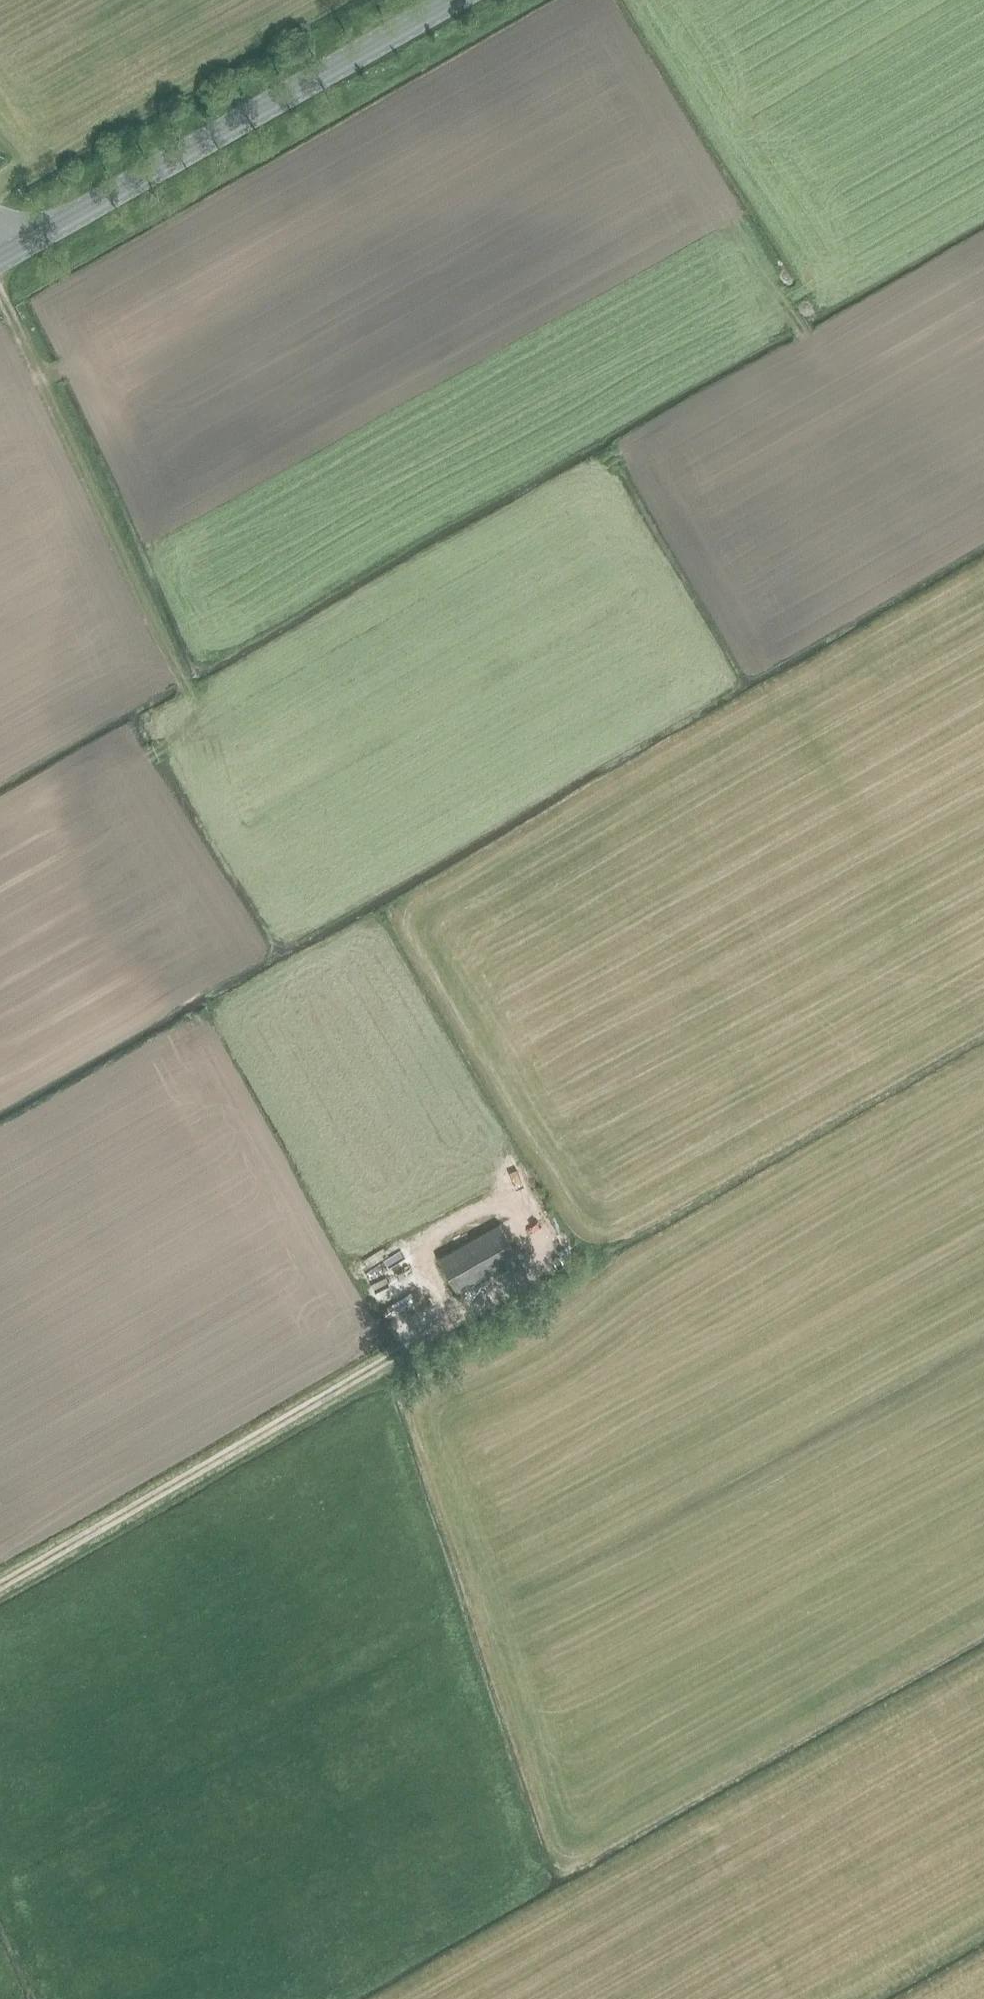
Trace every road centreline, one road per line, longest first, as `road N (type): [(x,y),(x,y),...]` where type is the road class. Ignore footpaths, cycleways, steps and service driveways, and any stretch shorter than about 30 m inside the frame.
road 1 (secondary): [(0,258),(453,0)]

